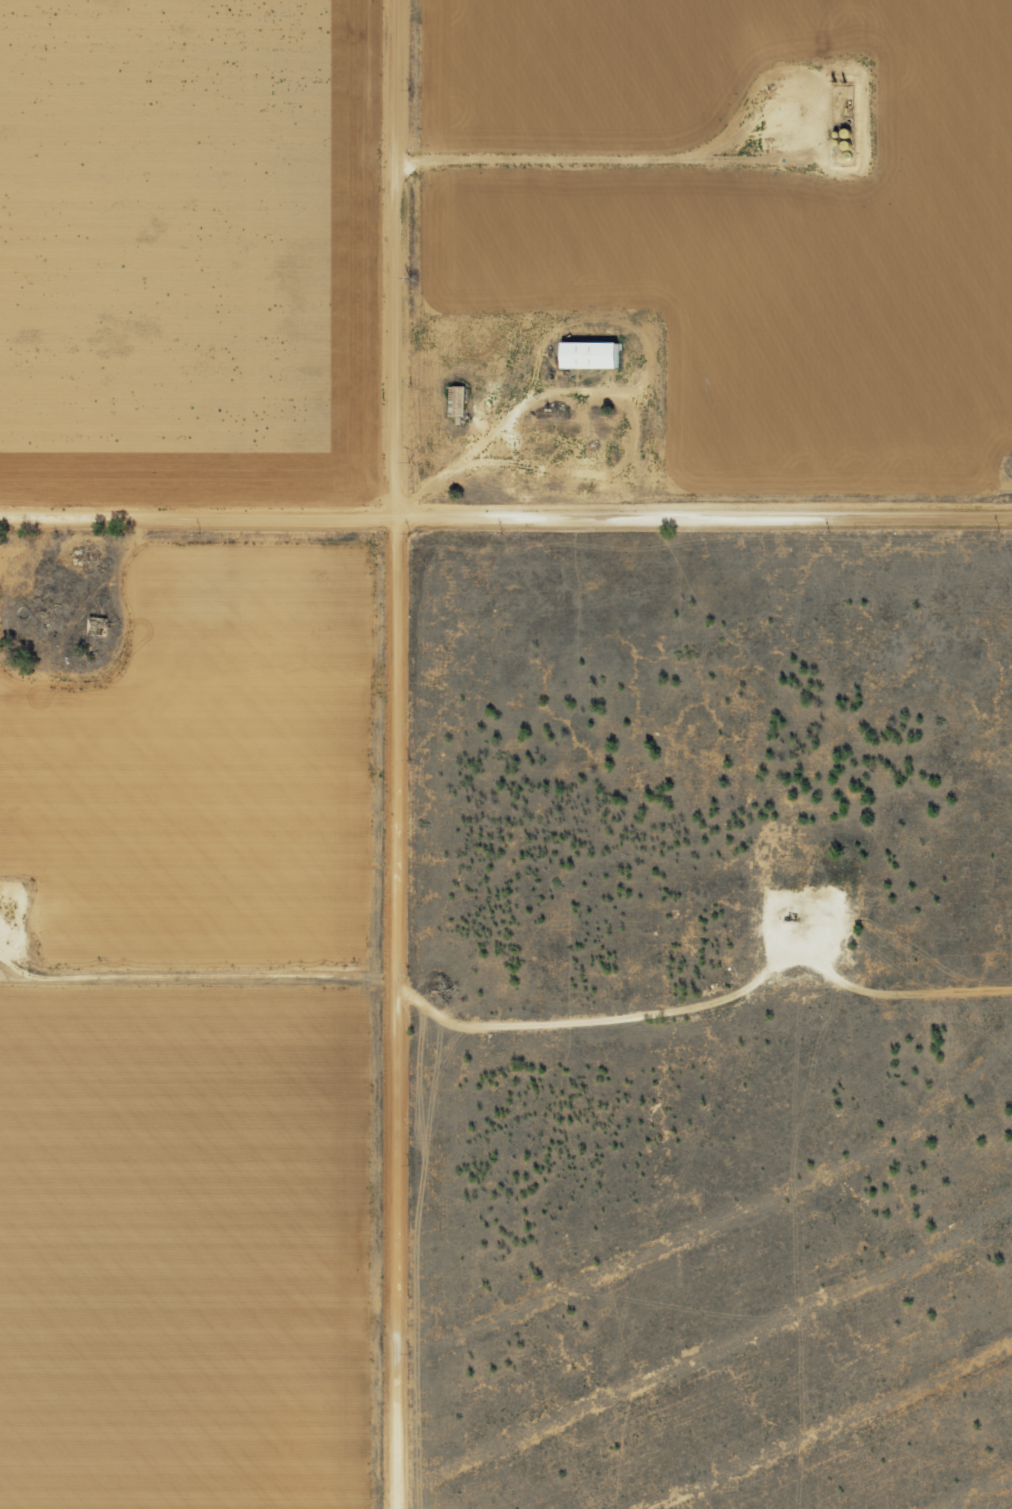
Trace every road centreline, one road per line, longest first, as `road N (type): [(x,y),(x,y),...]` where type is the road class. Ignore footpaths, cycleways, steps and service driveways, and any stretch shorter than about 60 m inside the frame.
road 1 (residential): [(393,1508),(392,0)]
road 2 (residential): [(0,514),(1011,514)]

